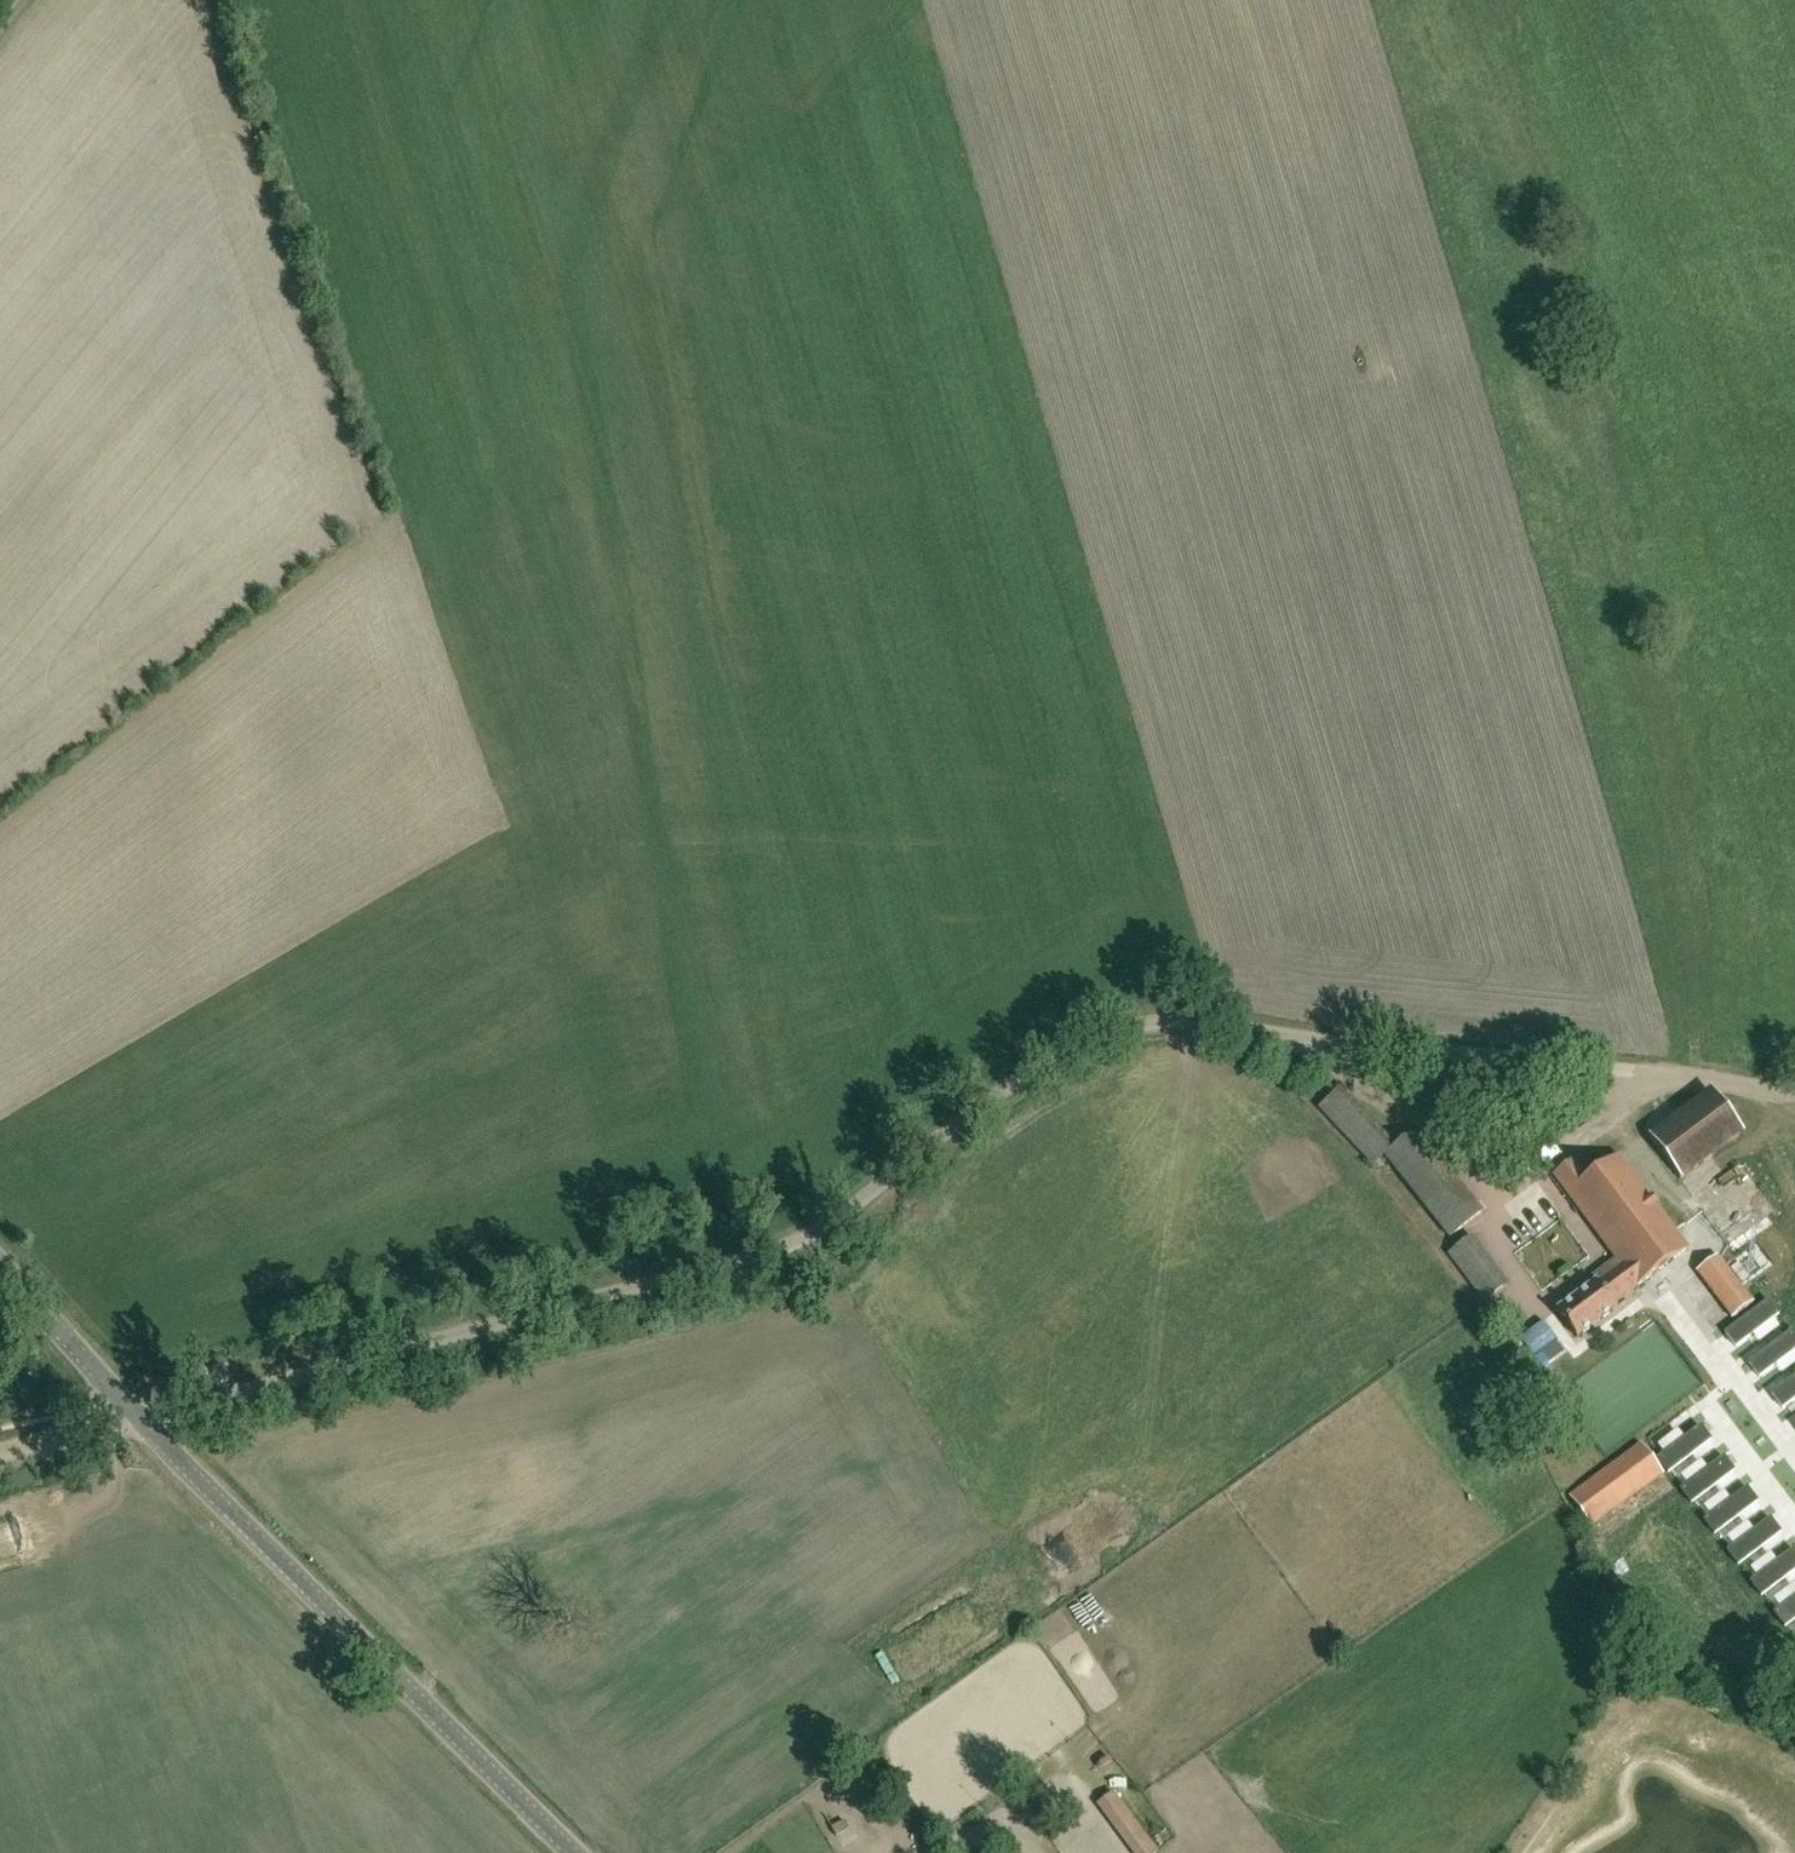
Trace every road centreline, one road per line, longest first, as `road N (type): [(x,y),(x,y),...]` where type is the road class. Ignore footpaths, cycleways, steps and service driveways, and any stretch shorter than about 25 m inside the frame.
road 1 (unclassified): [(142,1419),(770,1254),(844,1213),(1036,1066),(1137,1024),(1181,1019),(1711,1080)]
road 2 (tertiary): [(571,1852),(142,1419)]
road 3 (tertiary): [(142,1419),(0,1262)]
road 4 (track): [(142,1419),(0,1452)]

